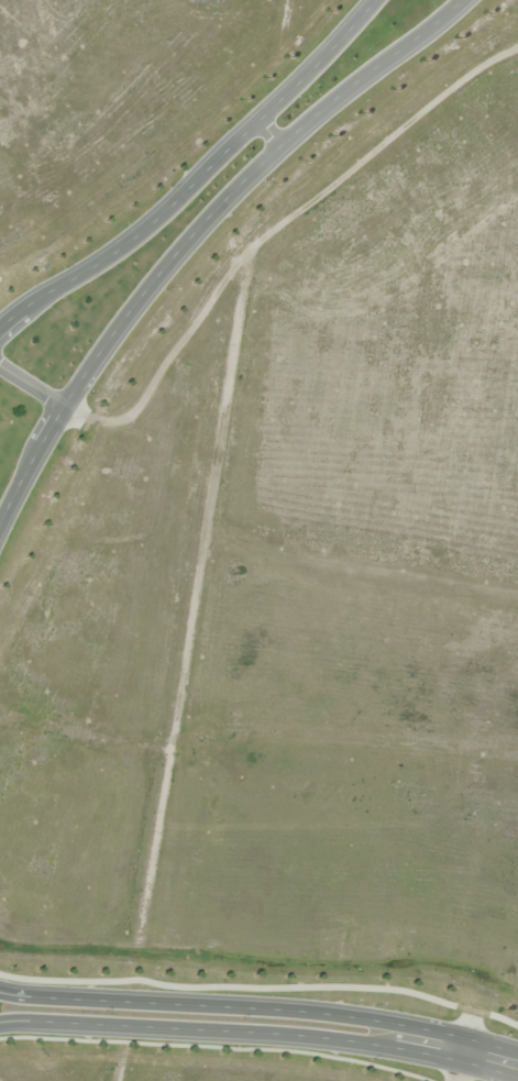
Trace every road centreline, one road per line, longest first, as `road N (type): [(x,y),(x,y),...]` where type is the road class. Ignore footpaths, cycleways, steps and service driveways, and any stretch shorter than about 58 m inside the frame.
road 1 (tertiary): [(0,526),(65,405),(178,251),(328,104),(462,0)]
road 2 (tertiary): [(517,1051),(338,1014),(0,989)]
road 3 (tertiary): [(0,1022),(334,1041),(517,1080)]
road 4 (tertiary): [(374,0),(147,229),(0,328)]

